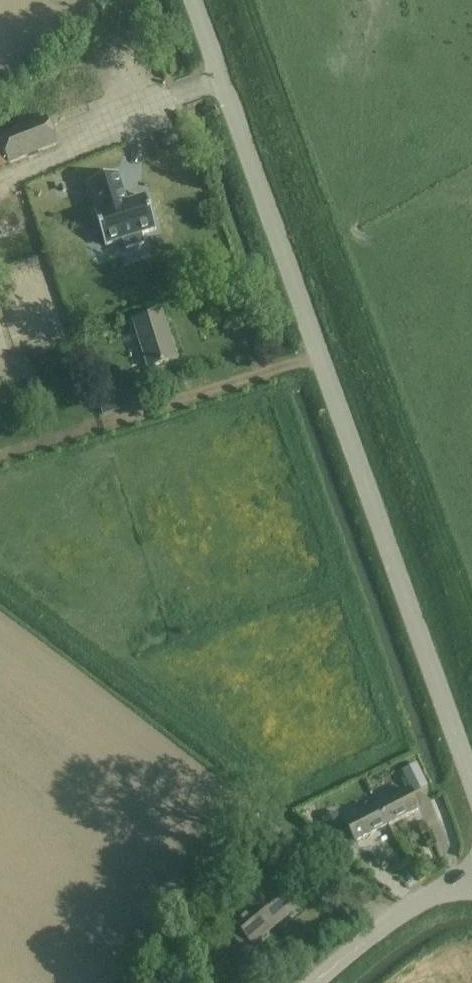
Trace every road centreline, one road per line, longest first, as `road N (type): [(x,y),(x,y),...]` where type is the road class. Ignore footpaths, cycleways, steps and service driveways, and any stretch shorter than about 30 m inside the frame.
road 1 (unclassified): [(471,788),(189,0)]
road 2 (unclassified): [(312,982),(397,916),(471,877)]

